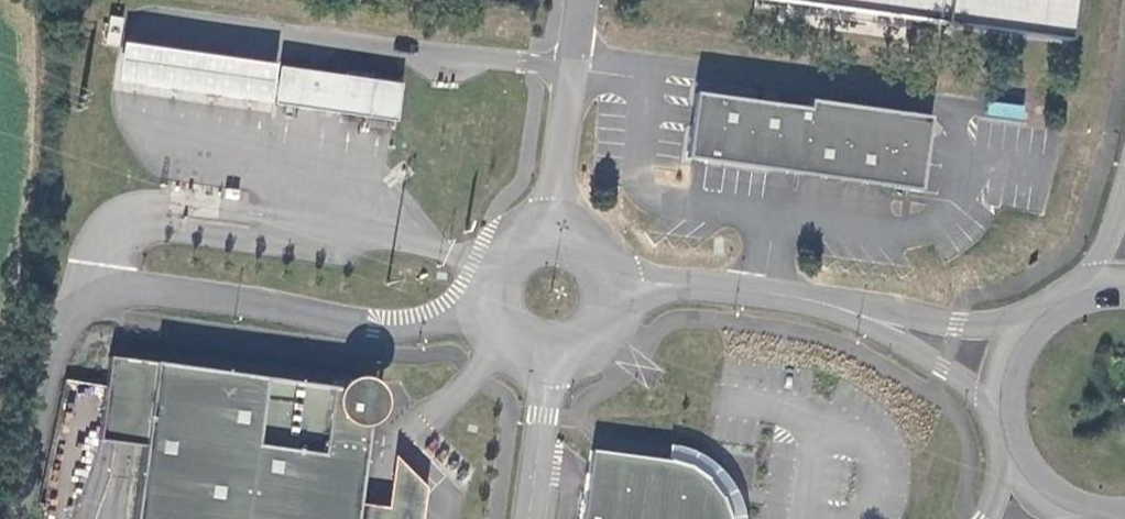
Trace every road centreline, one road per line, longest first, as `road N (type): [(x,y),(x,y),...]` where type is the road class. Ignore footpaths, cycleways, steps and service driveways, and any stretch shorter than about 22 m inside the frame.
road 1 (unclassified): [(489,306),(409,334),(95,285),(57,322),(22,518)]
road 2 (unclassified): [(849,309),(764,292),(608,279)]
road 3 (unclassified): [(580,0),(556,237)]
road 4 (unclassified): [(849,309),(1005,415)]
road 5 (unclassified): [(1031,331),(849,309)]
road 6 (unclassified): [(541,356),(546,391),(528,518)]
road 7 (unclassified): [(541,356),(571,353),(596,336),(609,309),(608,279)]

